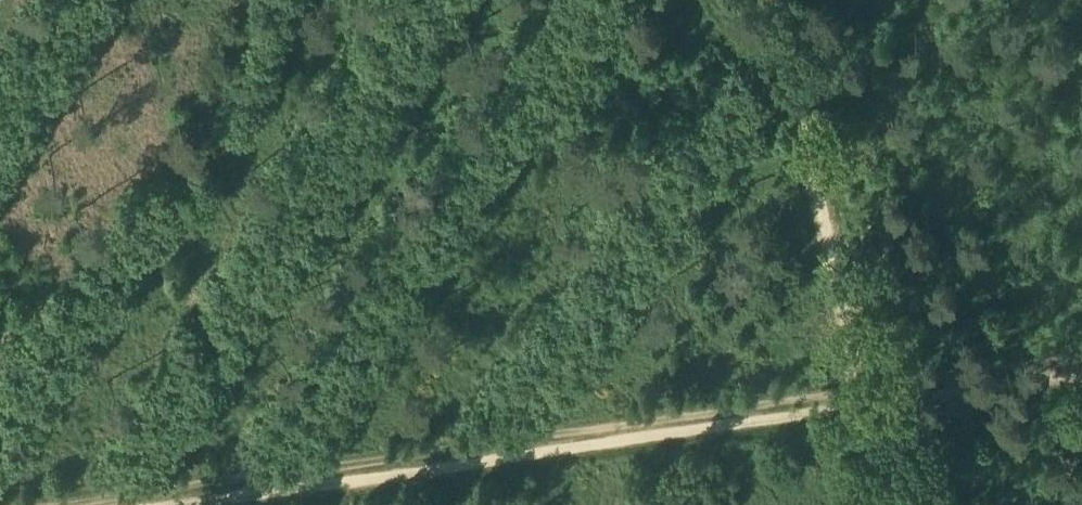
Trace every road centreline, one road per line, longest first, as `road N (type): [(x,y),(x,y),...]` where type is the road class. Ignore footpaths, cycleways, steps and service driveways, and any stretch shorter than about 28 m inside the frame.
road 1 (track): [(219,504),(873,408)]
road 2 (track): [(873,408),(770,0)]
road 3 (track): [(1081,374),(873,408)]

